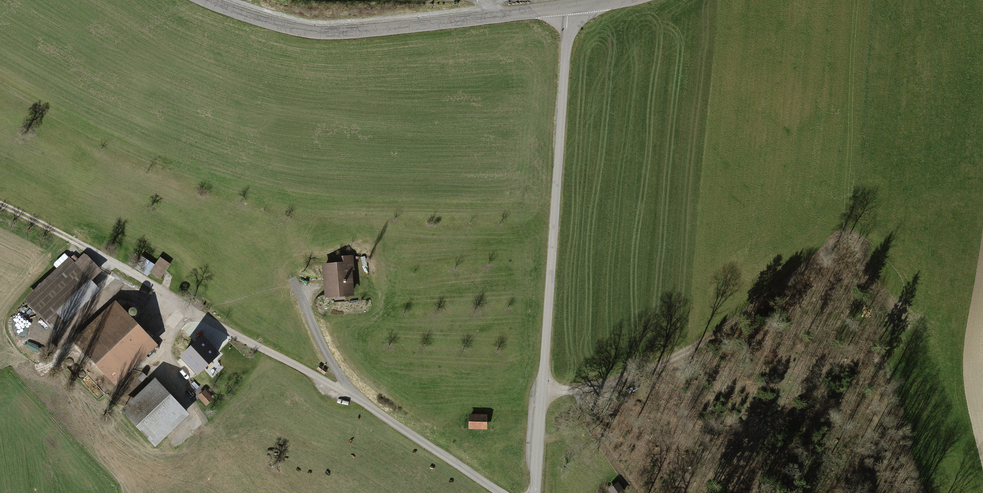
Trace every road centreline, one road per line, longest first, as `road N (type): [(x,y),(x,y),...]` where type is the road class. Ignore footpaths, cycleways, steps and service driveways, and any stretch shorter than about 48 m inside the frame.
road 1 (track): [(536,492),(569,7)]
road 2 (tertiary): [(618,0),(321,33),(206,0)]
road 3 (track): [(502,492),(359,401),(165,293)]
road 4 (track): [(0,204),(165,293)]
road 5 (track): [(543,391),(575,388),(709,336)]

